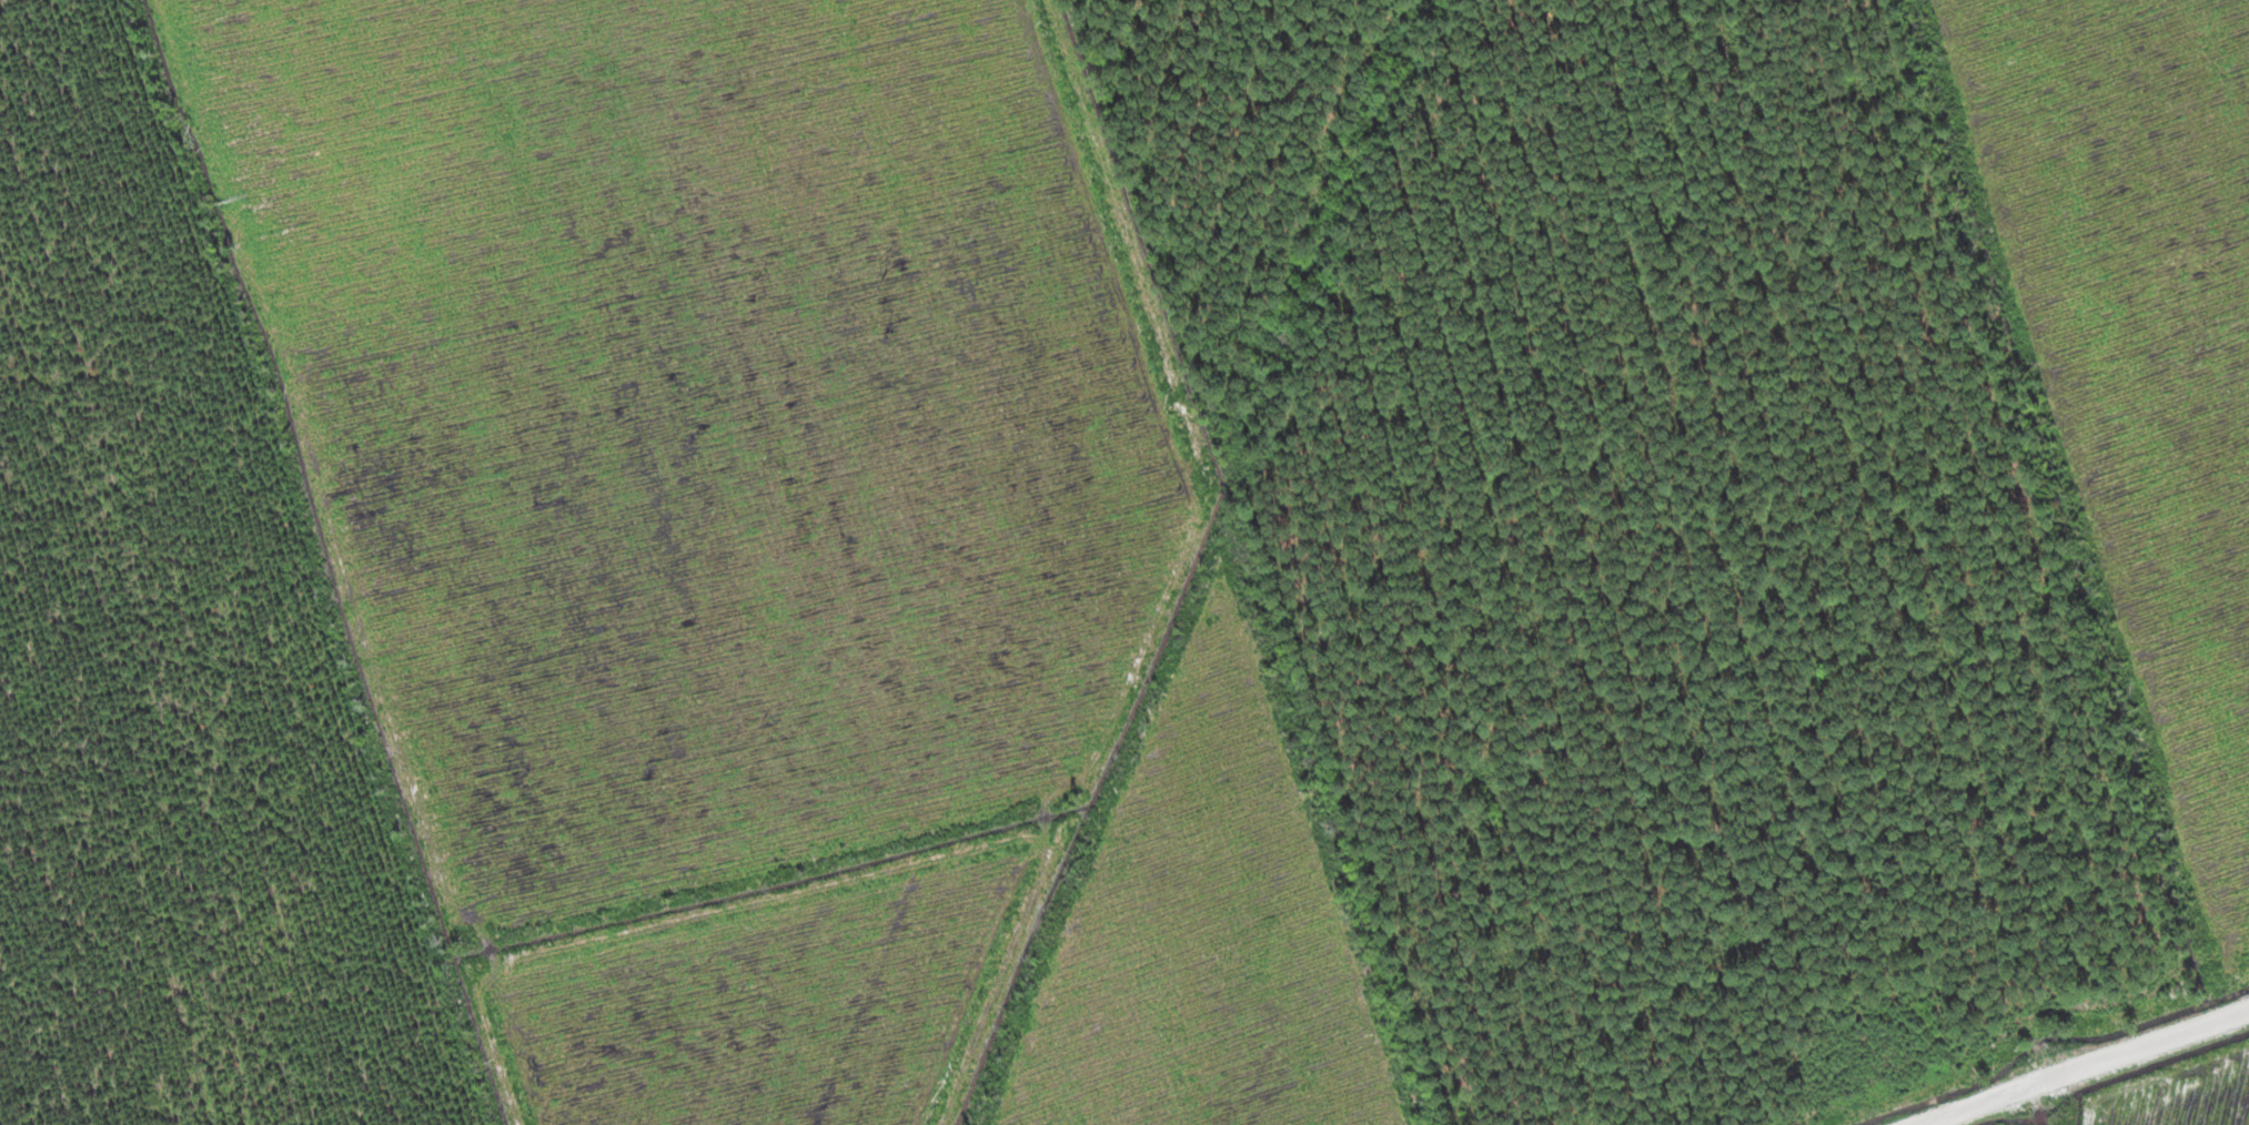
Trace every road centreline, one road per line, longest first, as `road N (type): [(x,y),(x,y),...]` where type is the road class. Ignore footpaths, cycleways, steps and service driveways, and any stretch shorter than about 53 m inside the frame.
road 1 (residential): [(2248,1011),(1933,1124)]

